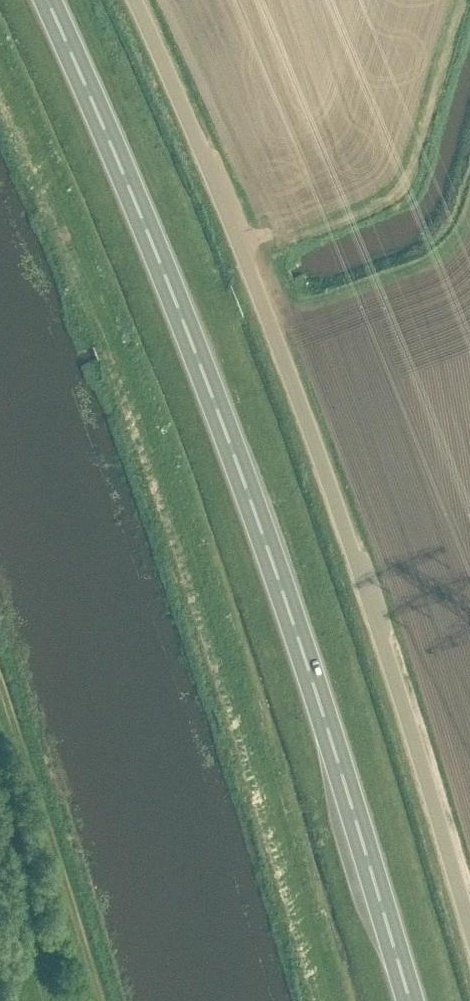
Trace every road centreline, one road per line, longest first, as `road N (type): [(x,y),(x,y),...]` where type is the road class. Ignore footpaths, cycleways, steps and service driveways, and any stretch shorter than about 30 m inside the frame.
road 1 (trunk): [(411,1000),(249,493),(48,0)]
road 2 (unclassified): [(469,923),(291,352),(139,0)]

